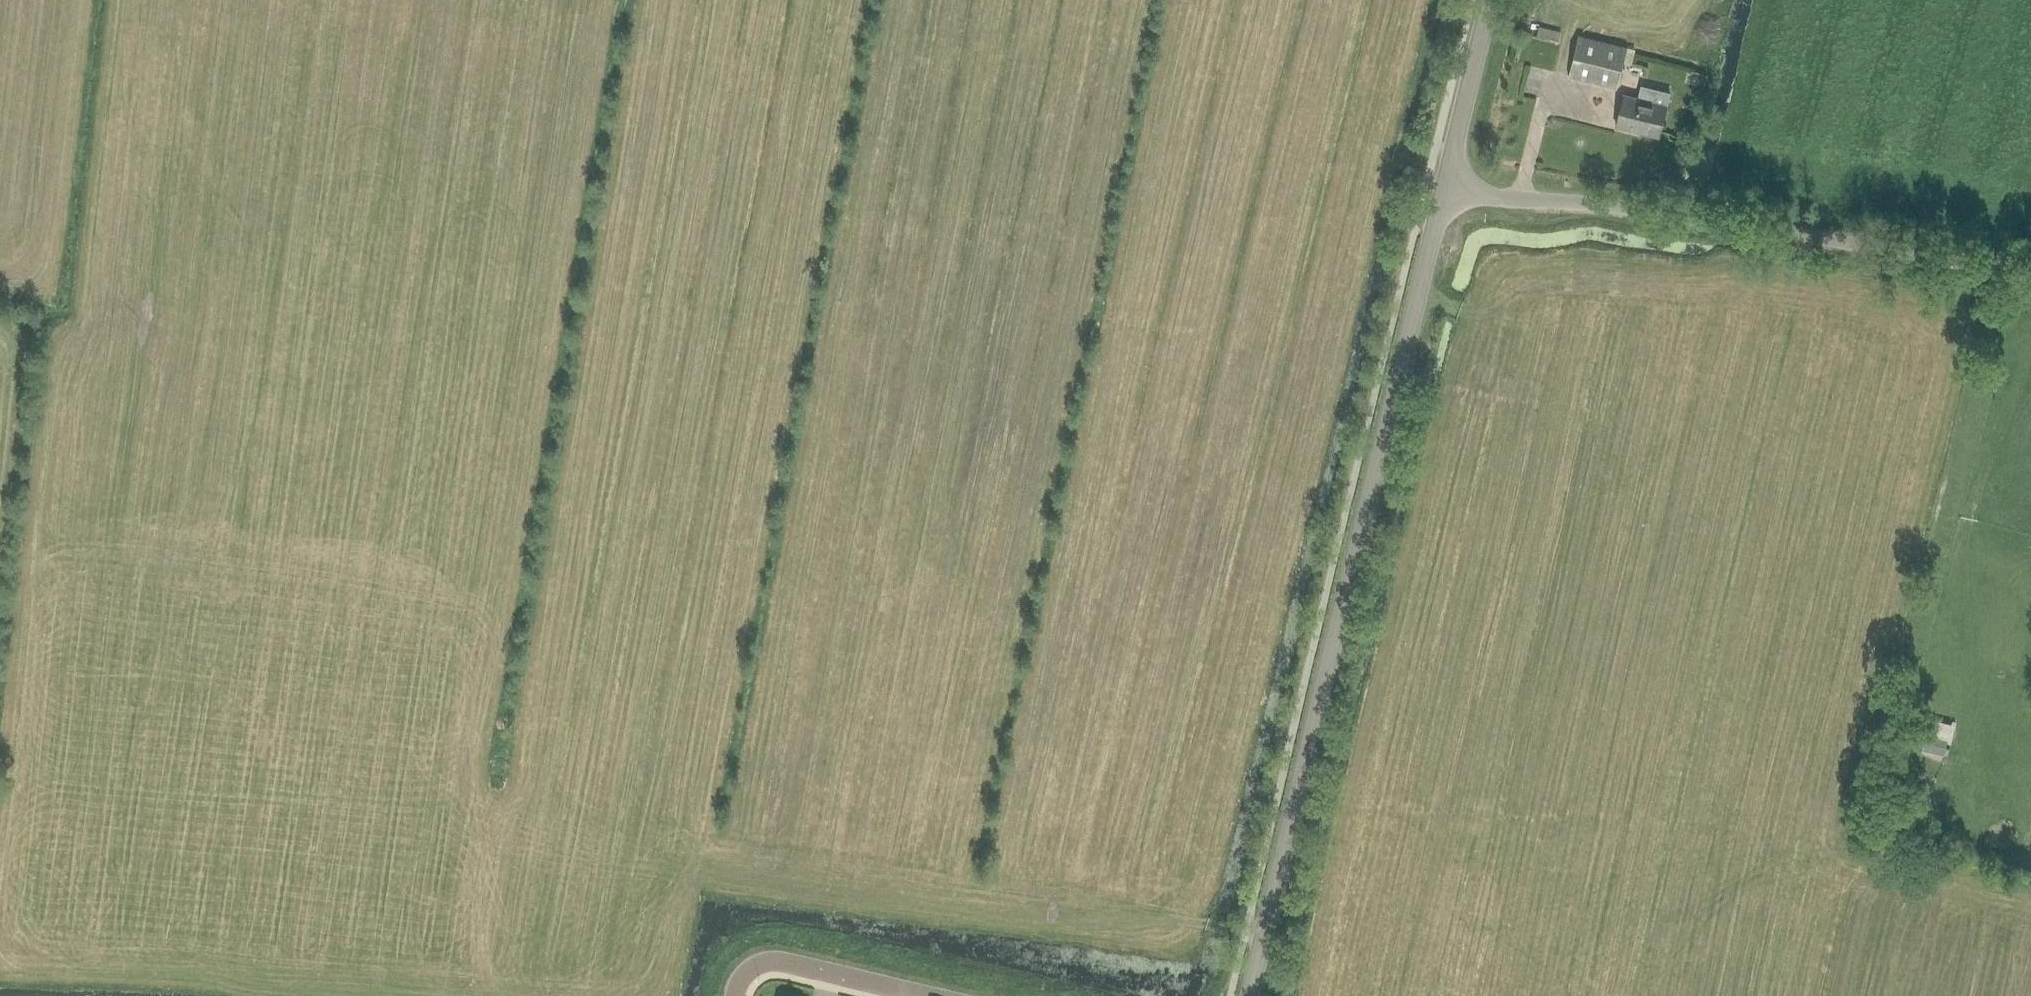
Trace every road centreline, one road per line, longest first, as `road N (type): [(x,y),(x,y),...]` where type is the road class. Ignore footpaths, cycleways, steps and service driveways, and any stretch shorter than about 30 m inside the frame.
road 1 (tertiary): [(1250,995),(1446,190)]
road 2 (unclassified): [(2030,270),(1589,202),(1446,190)]
road 3 (residential): [(737,995),(747,974),(776,961),(926,995)]
road 4 (tertiary): [(1446,190),(1491,0)]

